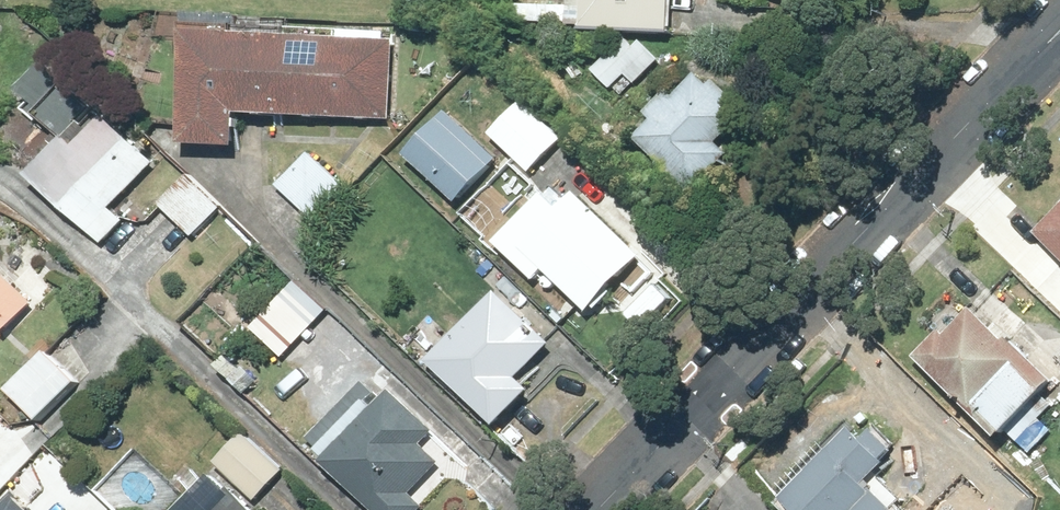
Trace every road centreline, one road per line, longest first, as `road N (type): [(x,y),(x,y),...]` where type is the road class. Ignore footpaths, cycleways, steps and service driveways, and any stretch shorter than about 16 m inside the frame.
road 1 (tertiary): [(598,509),(1059,33)]

